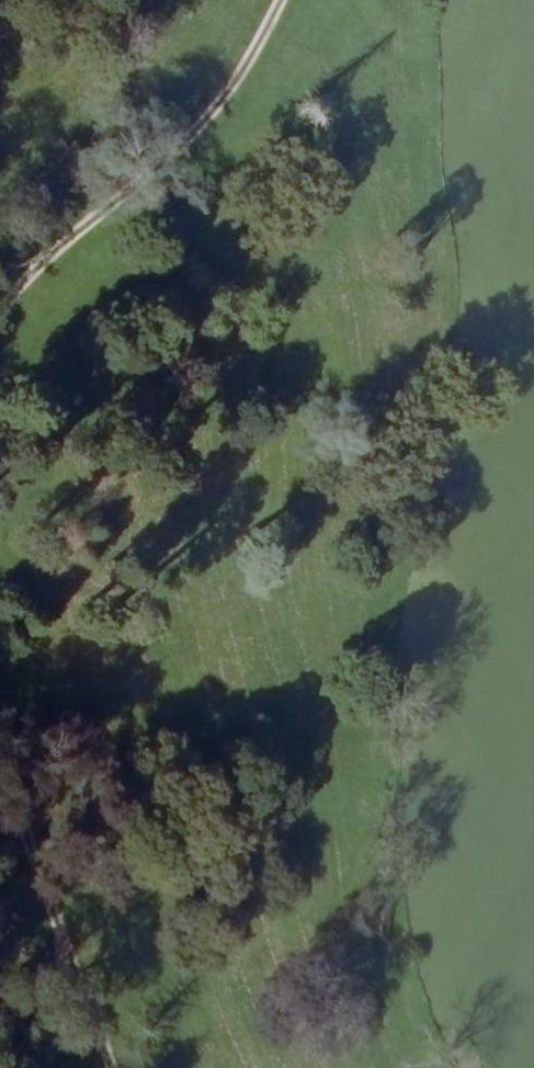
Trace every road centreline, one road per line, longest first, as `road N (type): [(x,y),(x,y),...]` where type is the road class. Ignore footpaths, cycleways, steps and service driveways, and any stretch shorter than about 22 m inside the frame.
road 1 (unclassified): [(276,0),(246,59),(178,148),(69,232),(0,300)]
road 2 (unclassified): [(0,770),(76,1014)]

